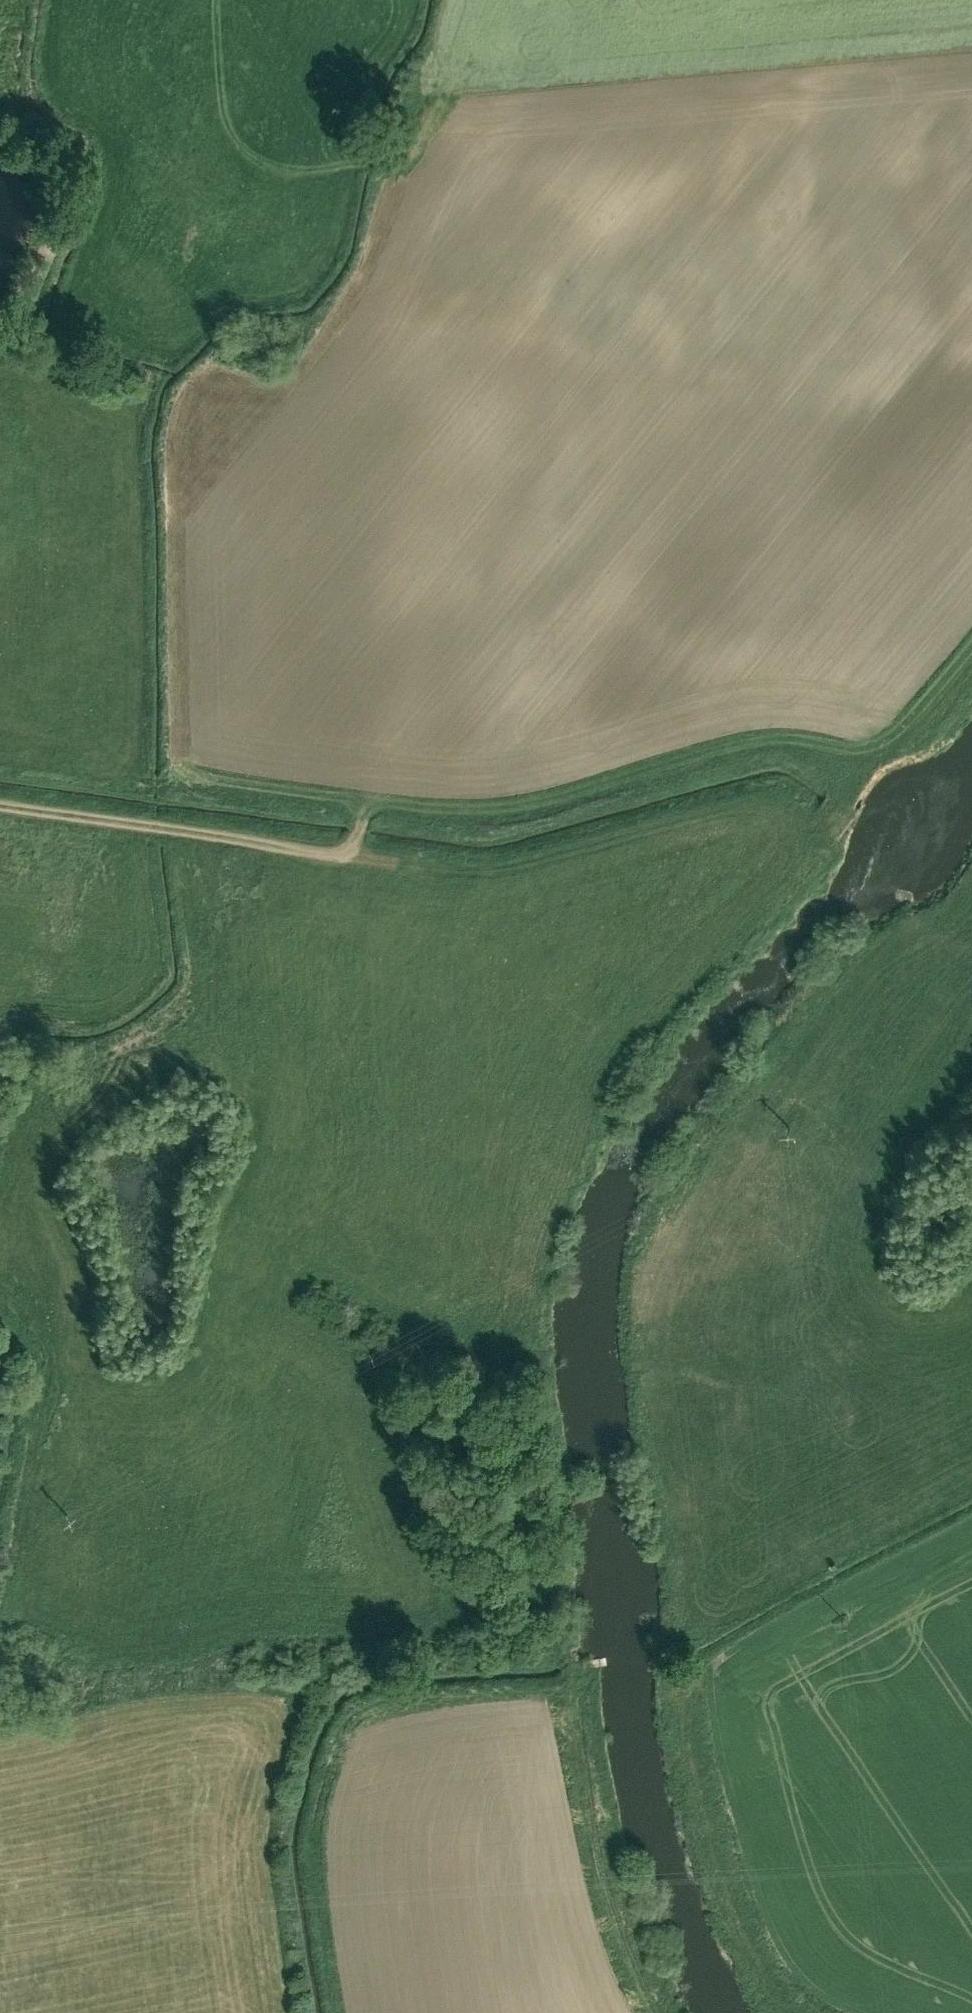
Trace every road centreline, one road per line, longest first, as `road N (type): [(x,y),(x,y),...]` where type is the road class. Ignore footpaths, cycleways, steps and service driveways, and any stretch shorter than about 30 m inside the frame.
road 1 (track): [(0,807),(334,852),(350,844),(358,816)]

